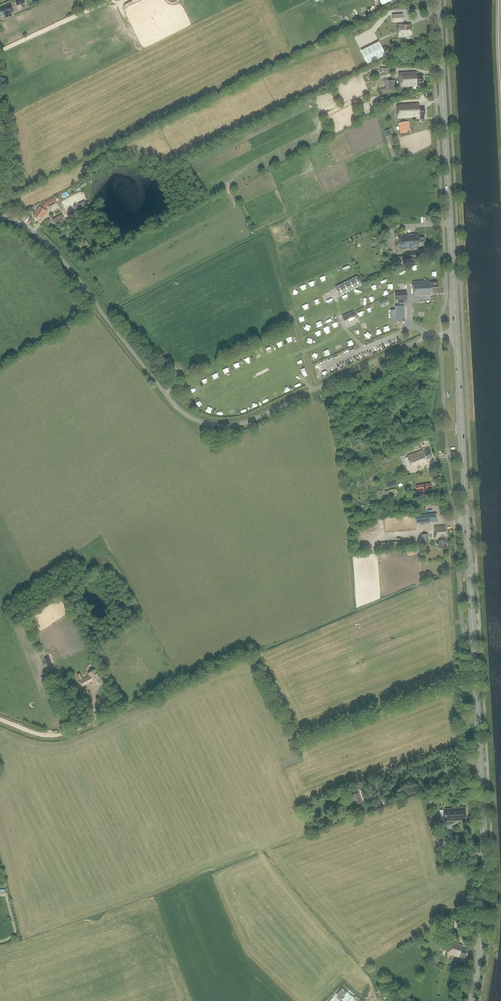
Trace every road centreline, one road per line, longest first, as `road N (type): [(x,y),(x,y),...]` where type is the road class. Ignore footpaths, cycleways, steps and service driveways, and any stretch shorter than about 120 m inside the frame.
road 1 (secondary): [(470,1000),(486,871),(457,334)]
road 2 (unclassified): [(457,334),(422,340),(249,421),(205,423),(172,402),(49,247),(0,217)]
road 3 (track): [(0,719),(37,734),(69,732),(248,651),(296,739)]
road 4 (secondary): [(457,334),(438,0)]
road 5 (track): [(0,51),(112,0)]

